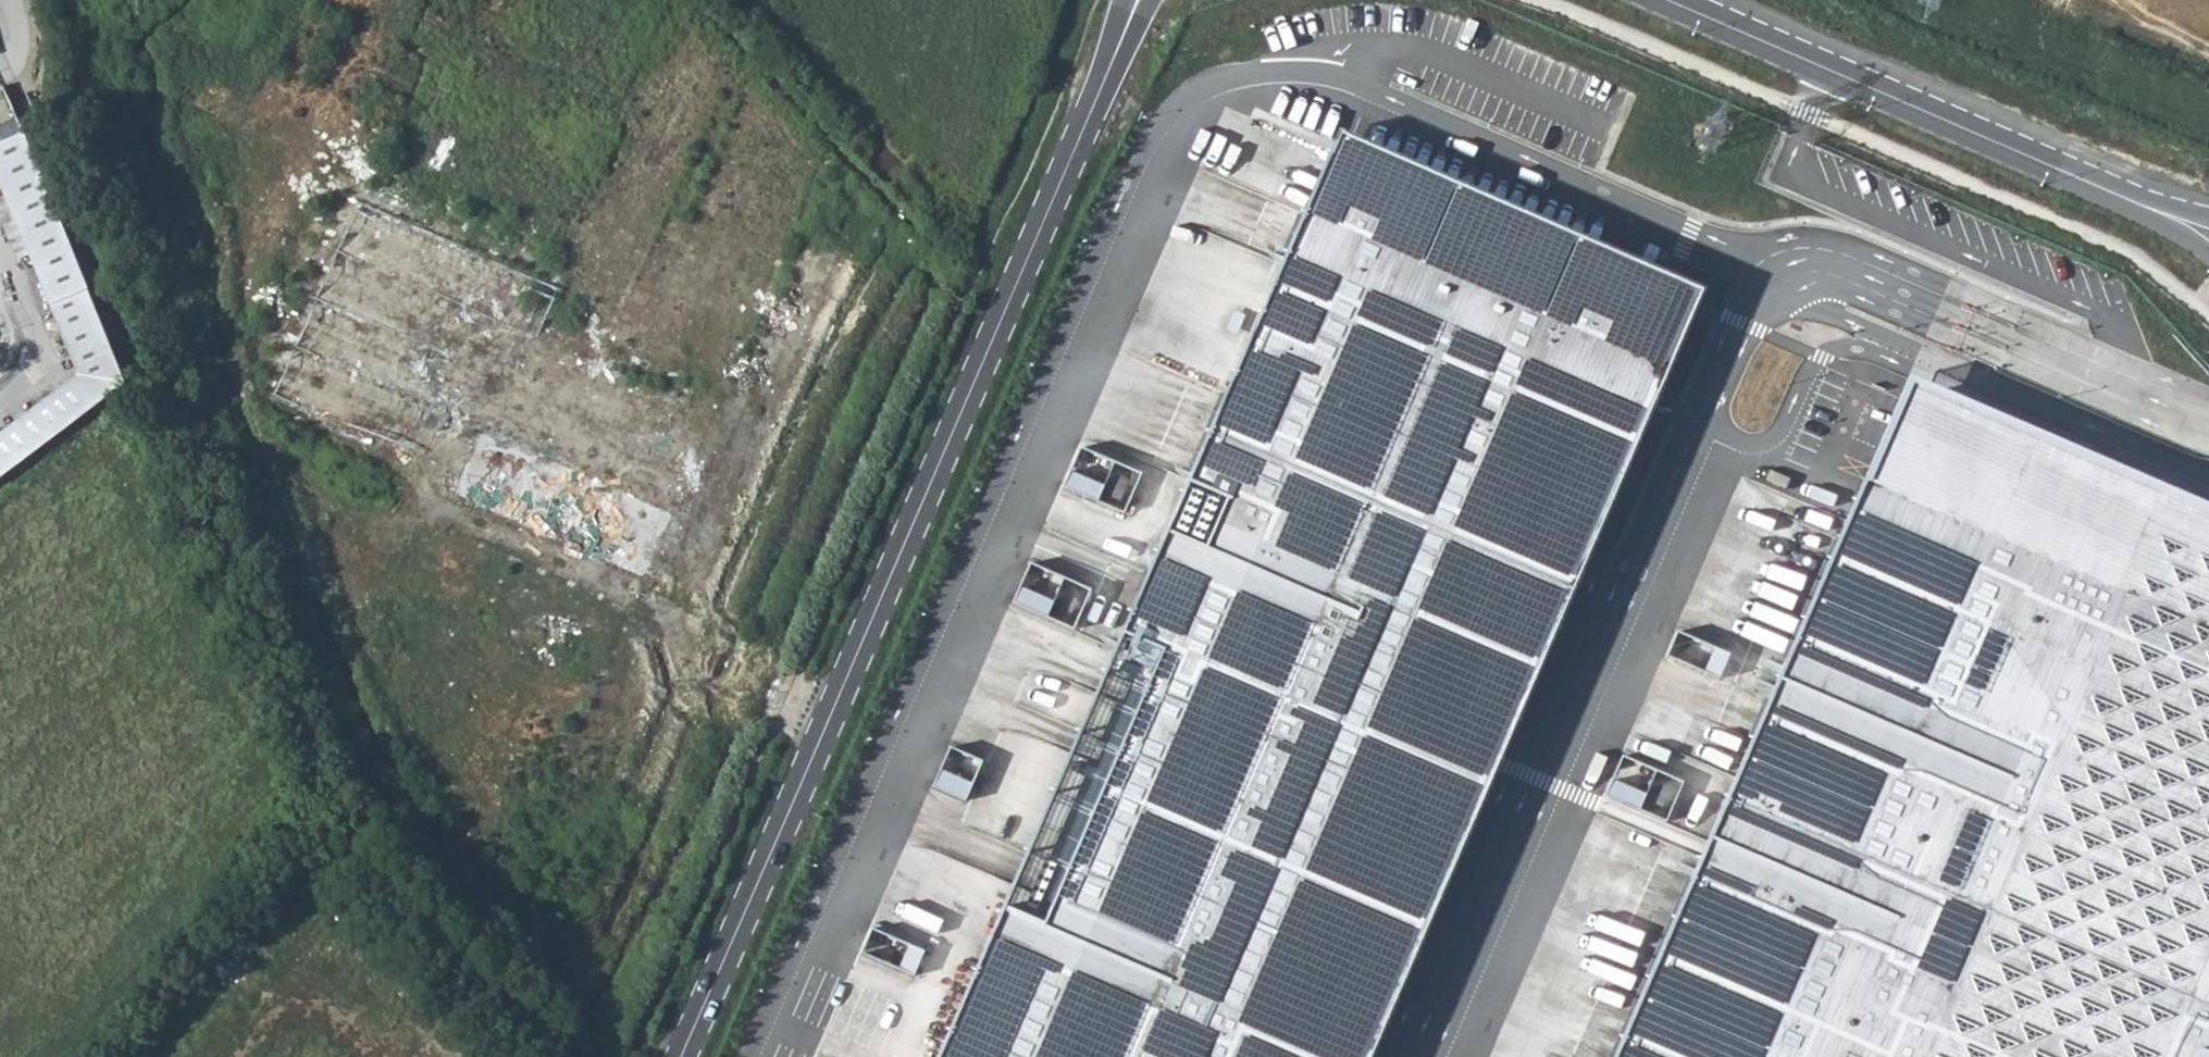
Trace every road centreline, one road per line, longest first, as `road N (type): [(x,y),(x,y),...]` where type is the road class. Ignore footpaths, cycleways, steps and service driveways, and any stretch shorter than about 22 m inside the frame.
road 1 (secondary): [(1123,31),(679,1056)]
road 2 (secondary): [(2143,207),(1669,0)]

